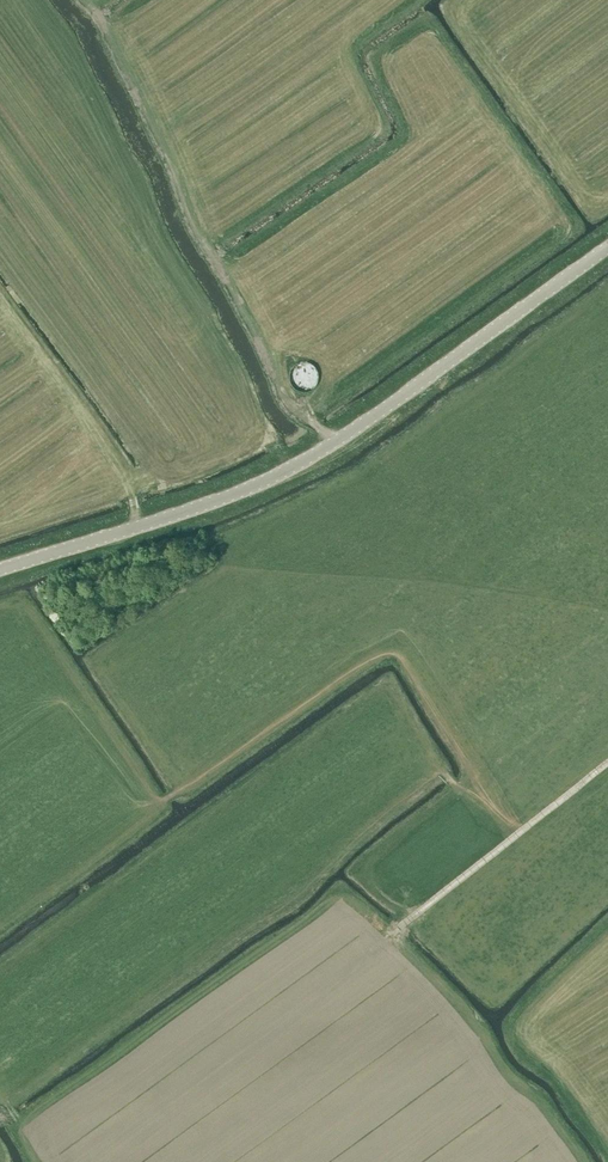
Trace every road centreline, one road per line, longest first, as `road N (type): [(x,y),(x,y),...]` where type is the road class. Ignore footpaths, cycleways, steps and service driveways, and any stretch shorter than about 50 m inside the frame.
road 1 (secondary): [(0,571),(248,491),(326,450),(607,251)]
road 2 (track): [(607,682),(507,790),(406,924),(375,950)]

